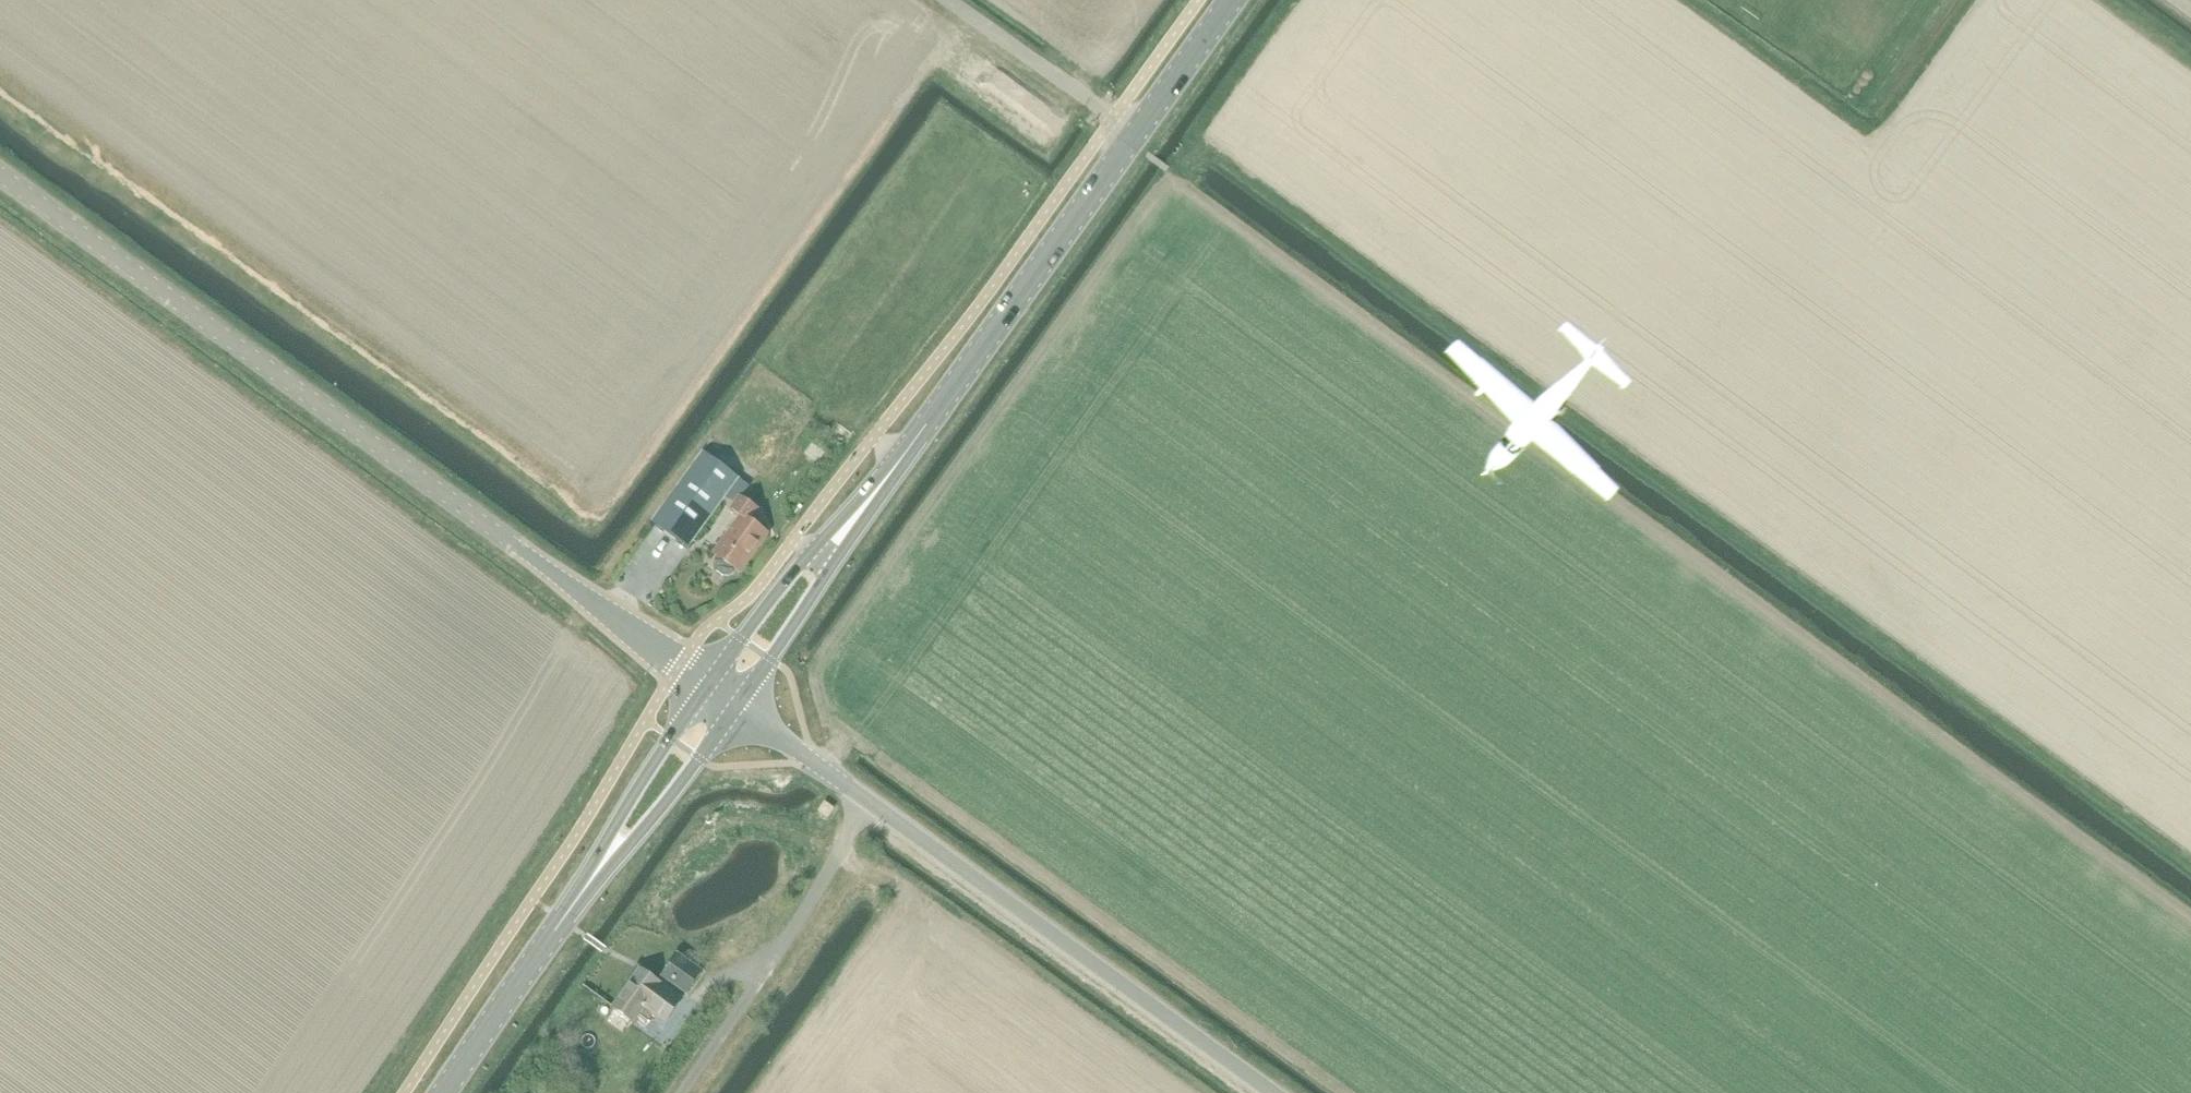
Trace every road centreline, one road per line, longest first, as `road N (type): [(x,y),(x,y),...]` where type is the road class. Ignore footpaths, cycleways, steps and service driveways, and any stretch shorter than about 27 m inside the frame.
road 1 (unclassified): [(724,696),(0,173)]
road 2 (tertiary): [(724,696),(1234,0)]
road 3 (tertiary): [(1272,1092),(724,696)]
road 4 (tertiary): [(445,1092),(724,696)]

